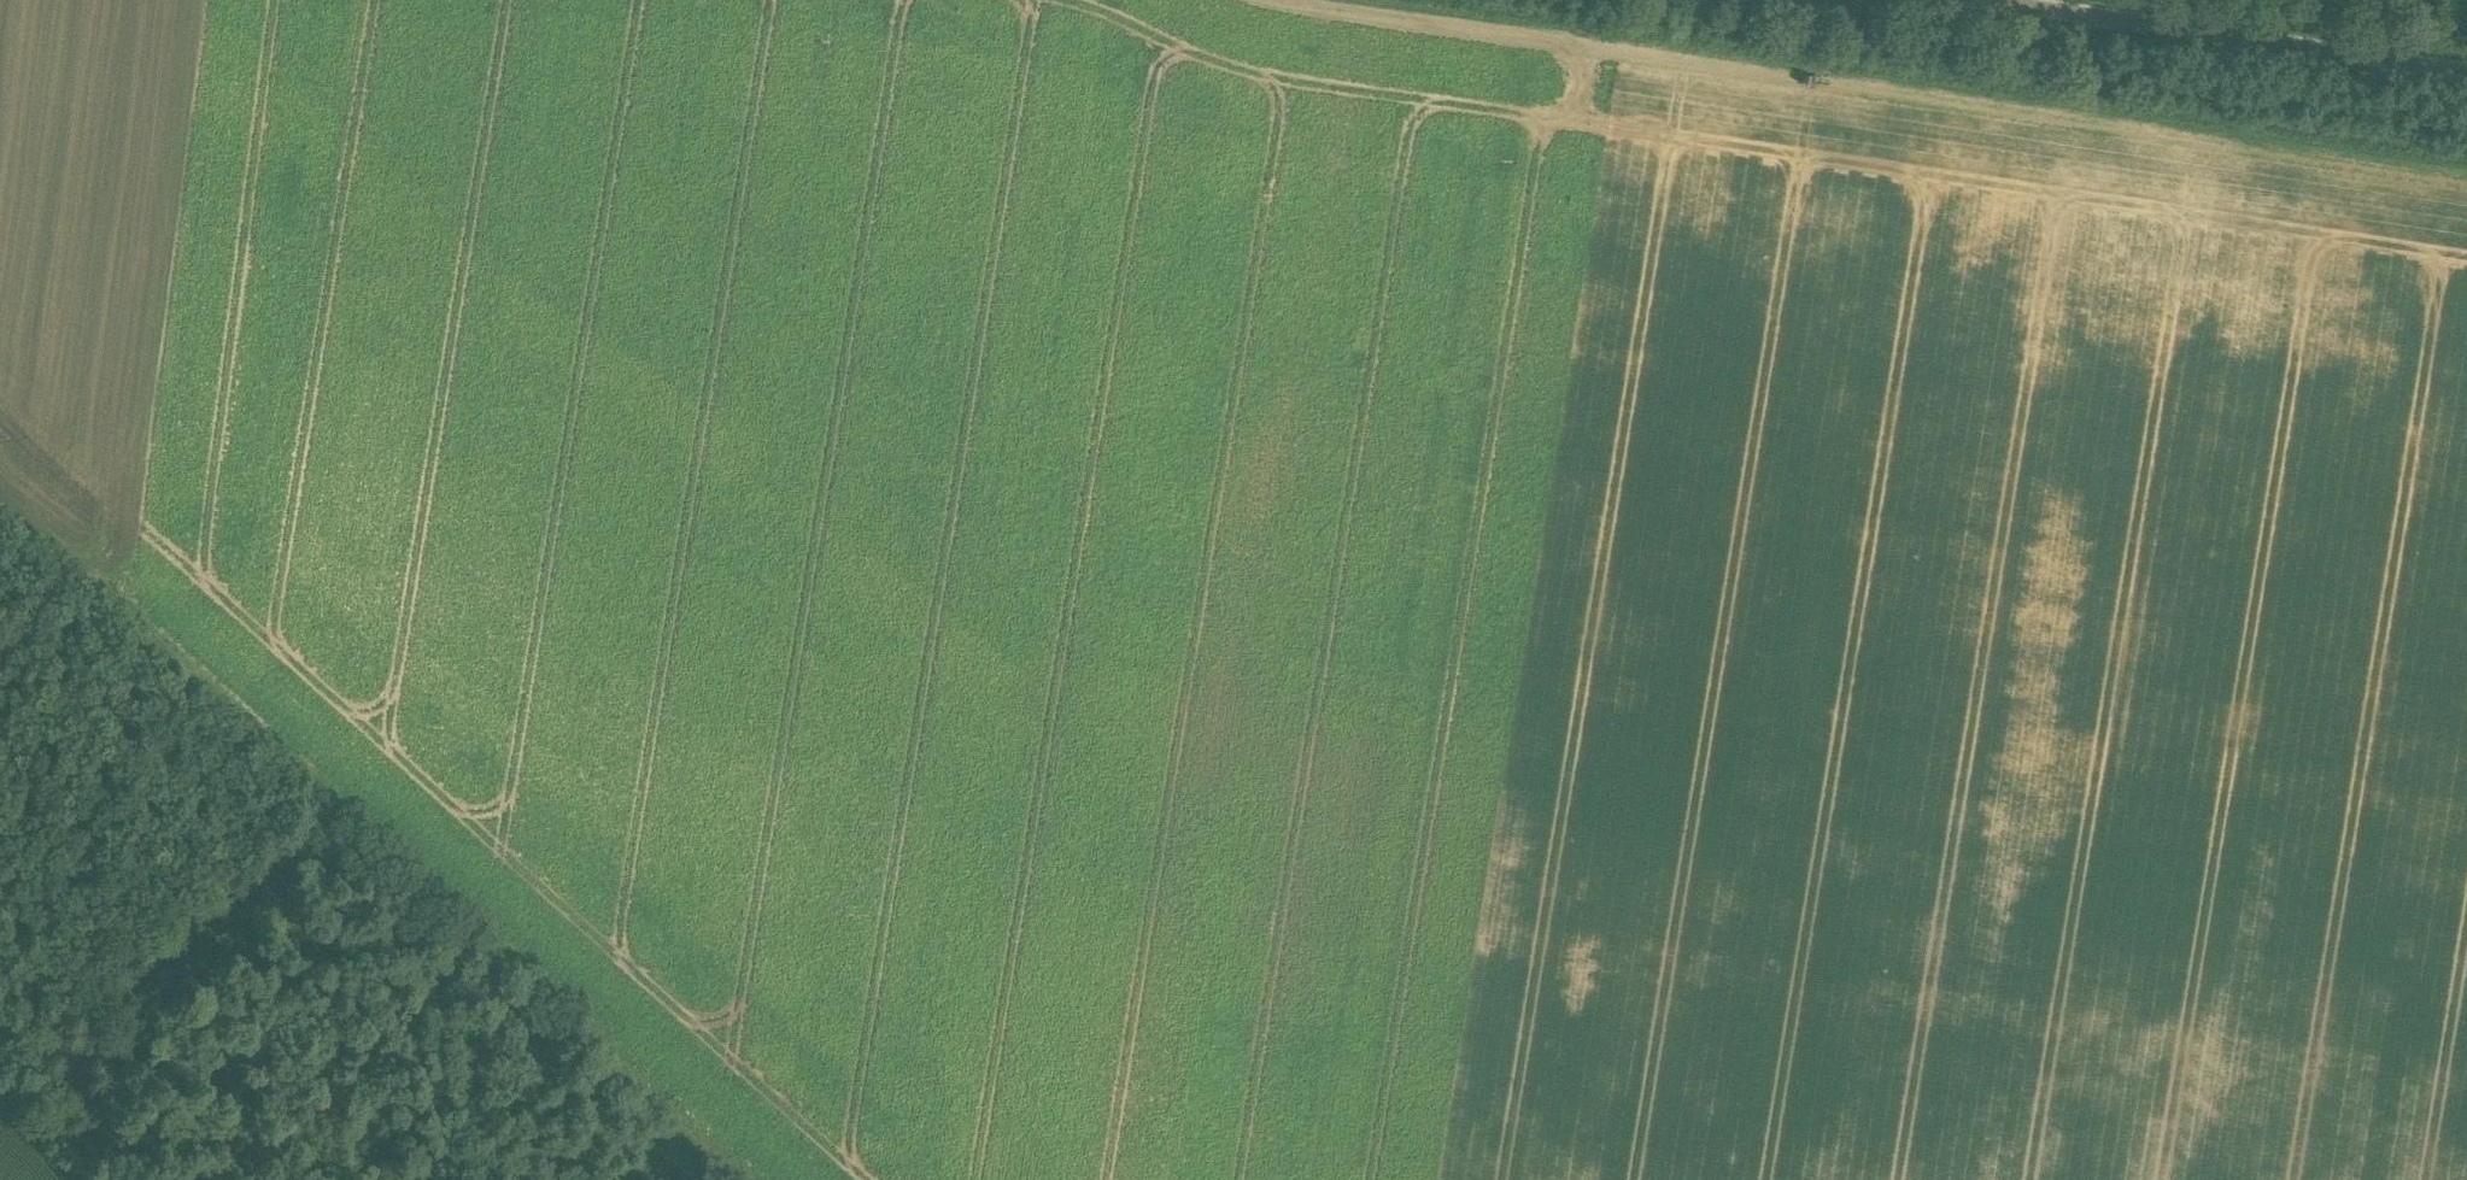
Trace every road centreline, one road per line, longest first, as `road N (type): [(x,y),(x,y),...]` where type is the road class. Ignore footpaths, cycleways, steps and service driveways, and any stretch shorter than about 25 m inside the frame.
road 1 (unclassified): [(1989,0),(2466,77)]

